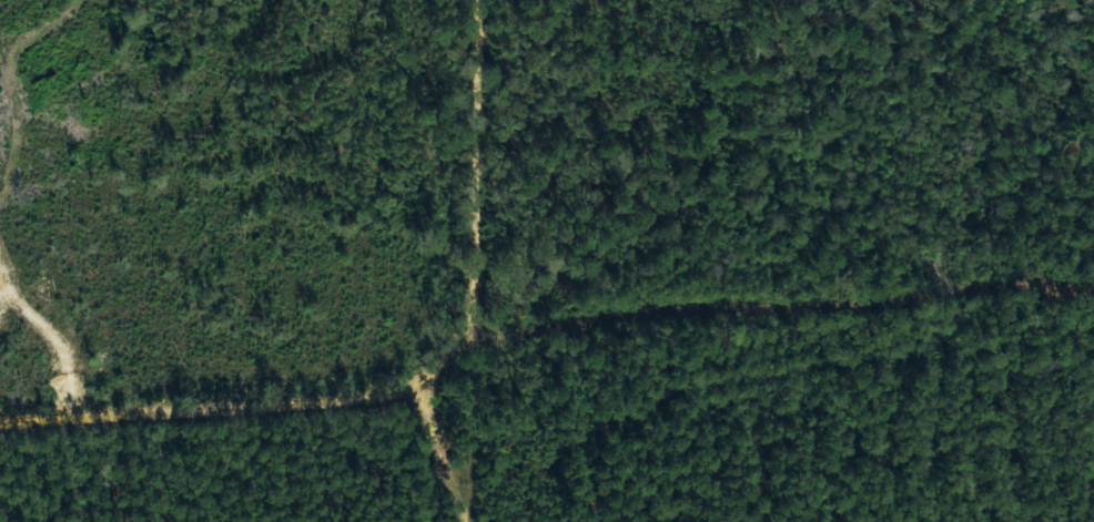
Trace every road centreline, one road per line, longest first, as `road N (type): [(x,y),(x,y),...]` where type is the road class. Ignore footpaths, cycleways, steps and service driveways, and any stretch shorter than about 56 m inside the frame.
road 1 (residential): [(0,425),(432,397)]
road 2 (residential): [(432,397),(464,297),(478,0)]

